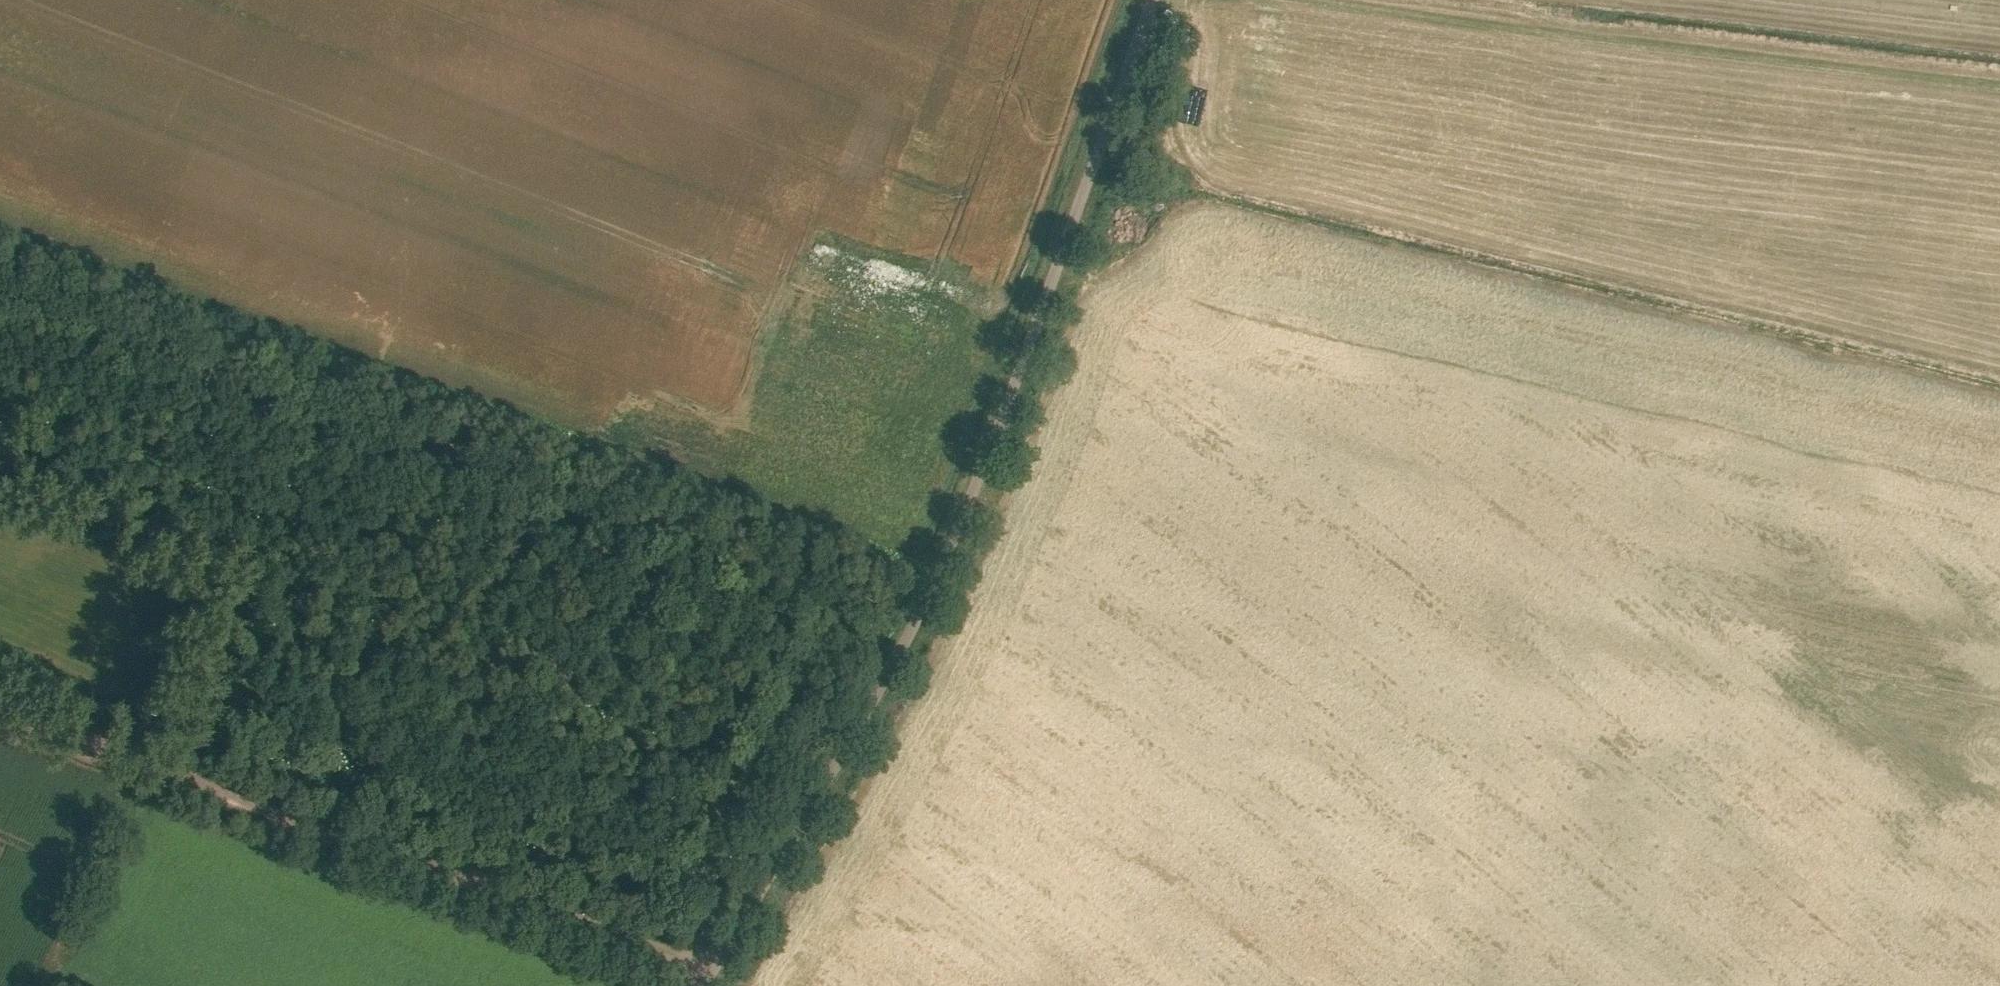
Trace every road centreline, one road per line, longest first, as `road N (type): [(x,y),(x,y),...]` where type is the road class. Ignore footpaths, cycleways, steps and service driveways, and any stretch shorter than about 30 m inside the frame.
road 1 (unclassified): [(714,966),(891,661),(959,518),(1149,0)]
road 2 (unclassified): [(714,966),(0,705)]

